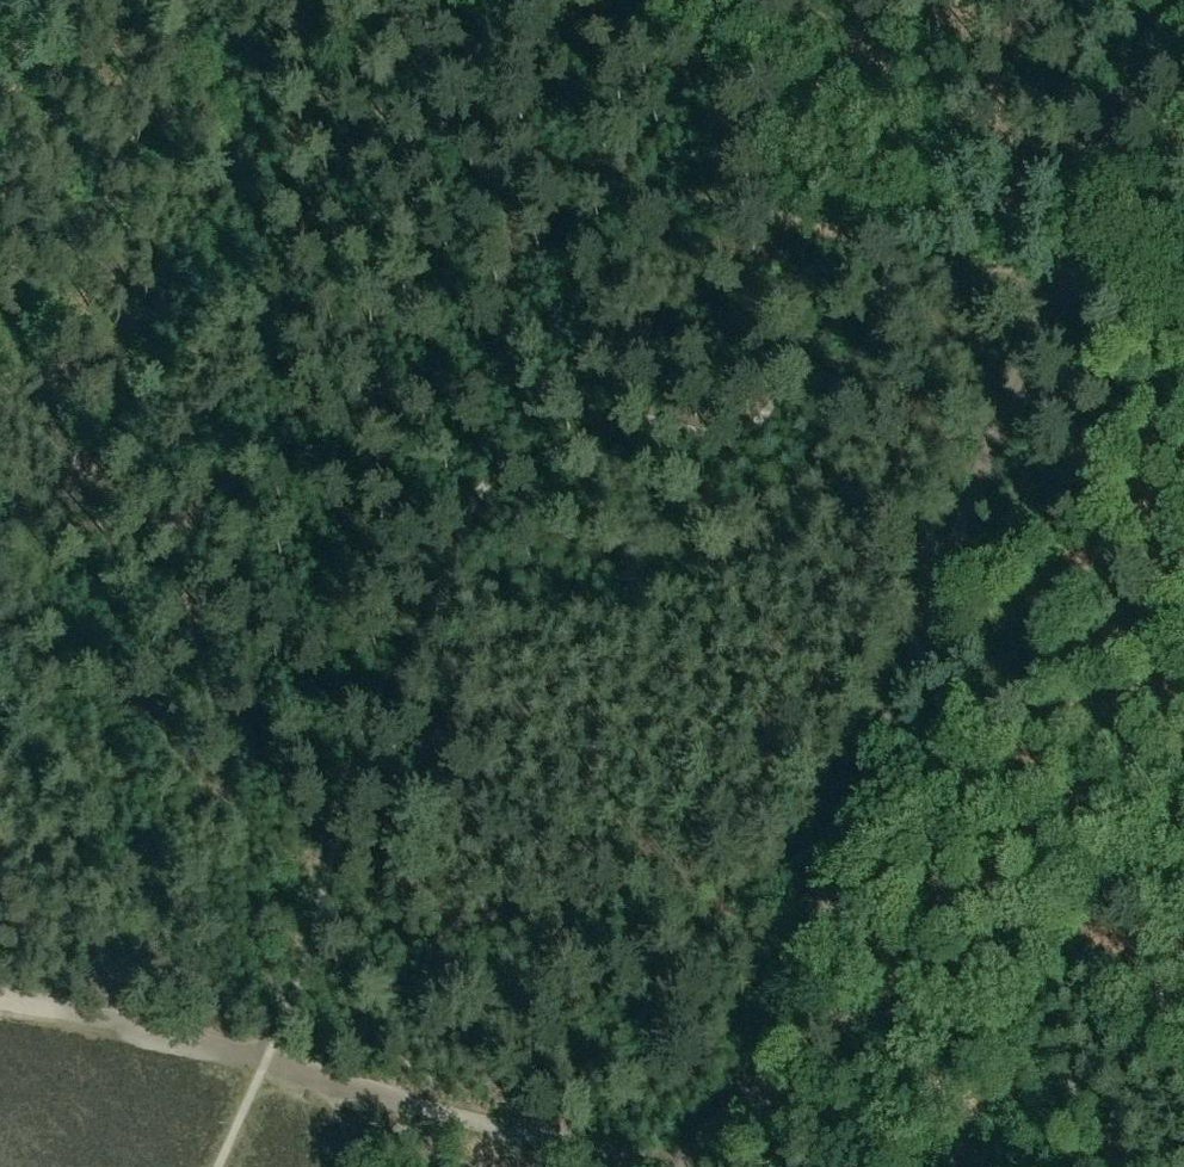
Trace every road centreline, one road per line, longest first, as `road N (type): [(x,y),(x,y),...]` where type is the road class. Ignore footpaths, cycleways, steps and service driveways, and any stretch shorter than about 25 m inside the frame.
road 1 (track): [(0,15),(907,241),(1183,324)]
road 2 (track): [(764,1048),(1169,0)]
road 3 (track): [(1183,884),(764,1048),(668,1166)]
road 4 (track): [(613,1166),(270,1060)]
road 5 (track): [(270,1060),(0,997)]
road 6 (track): [(0,546),(103,526),(190,532)]

